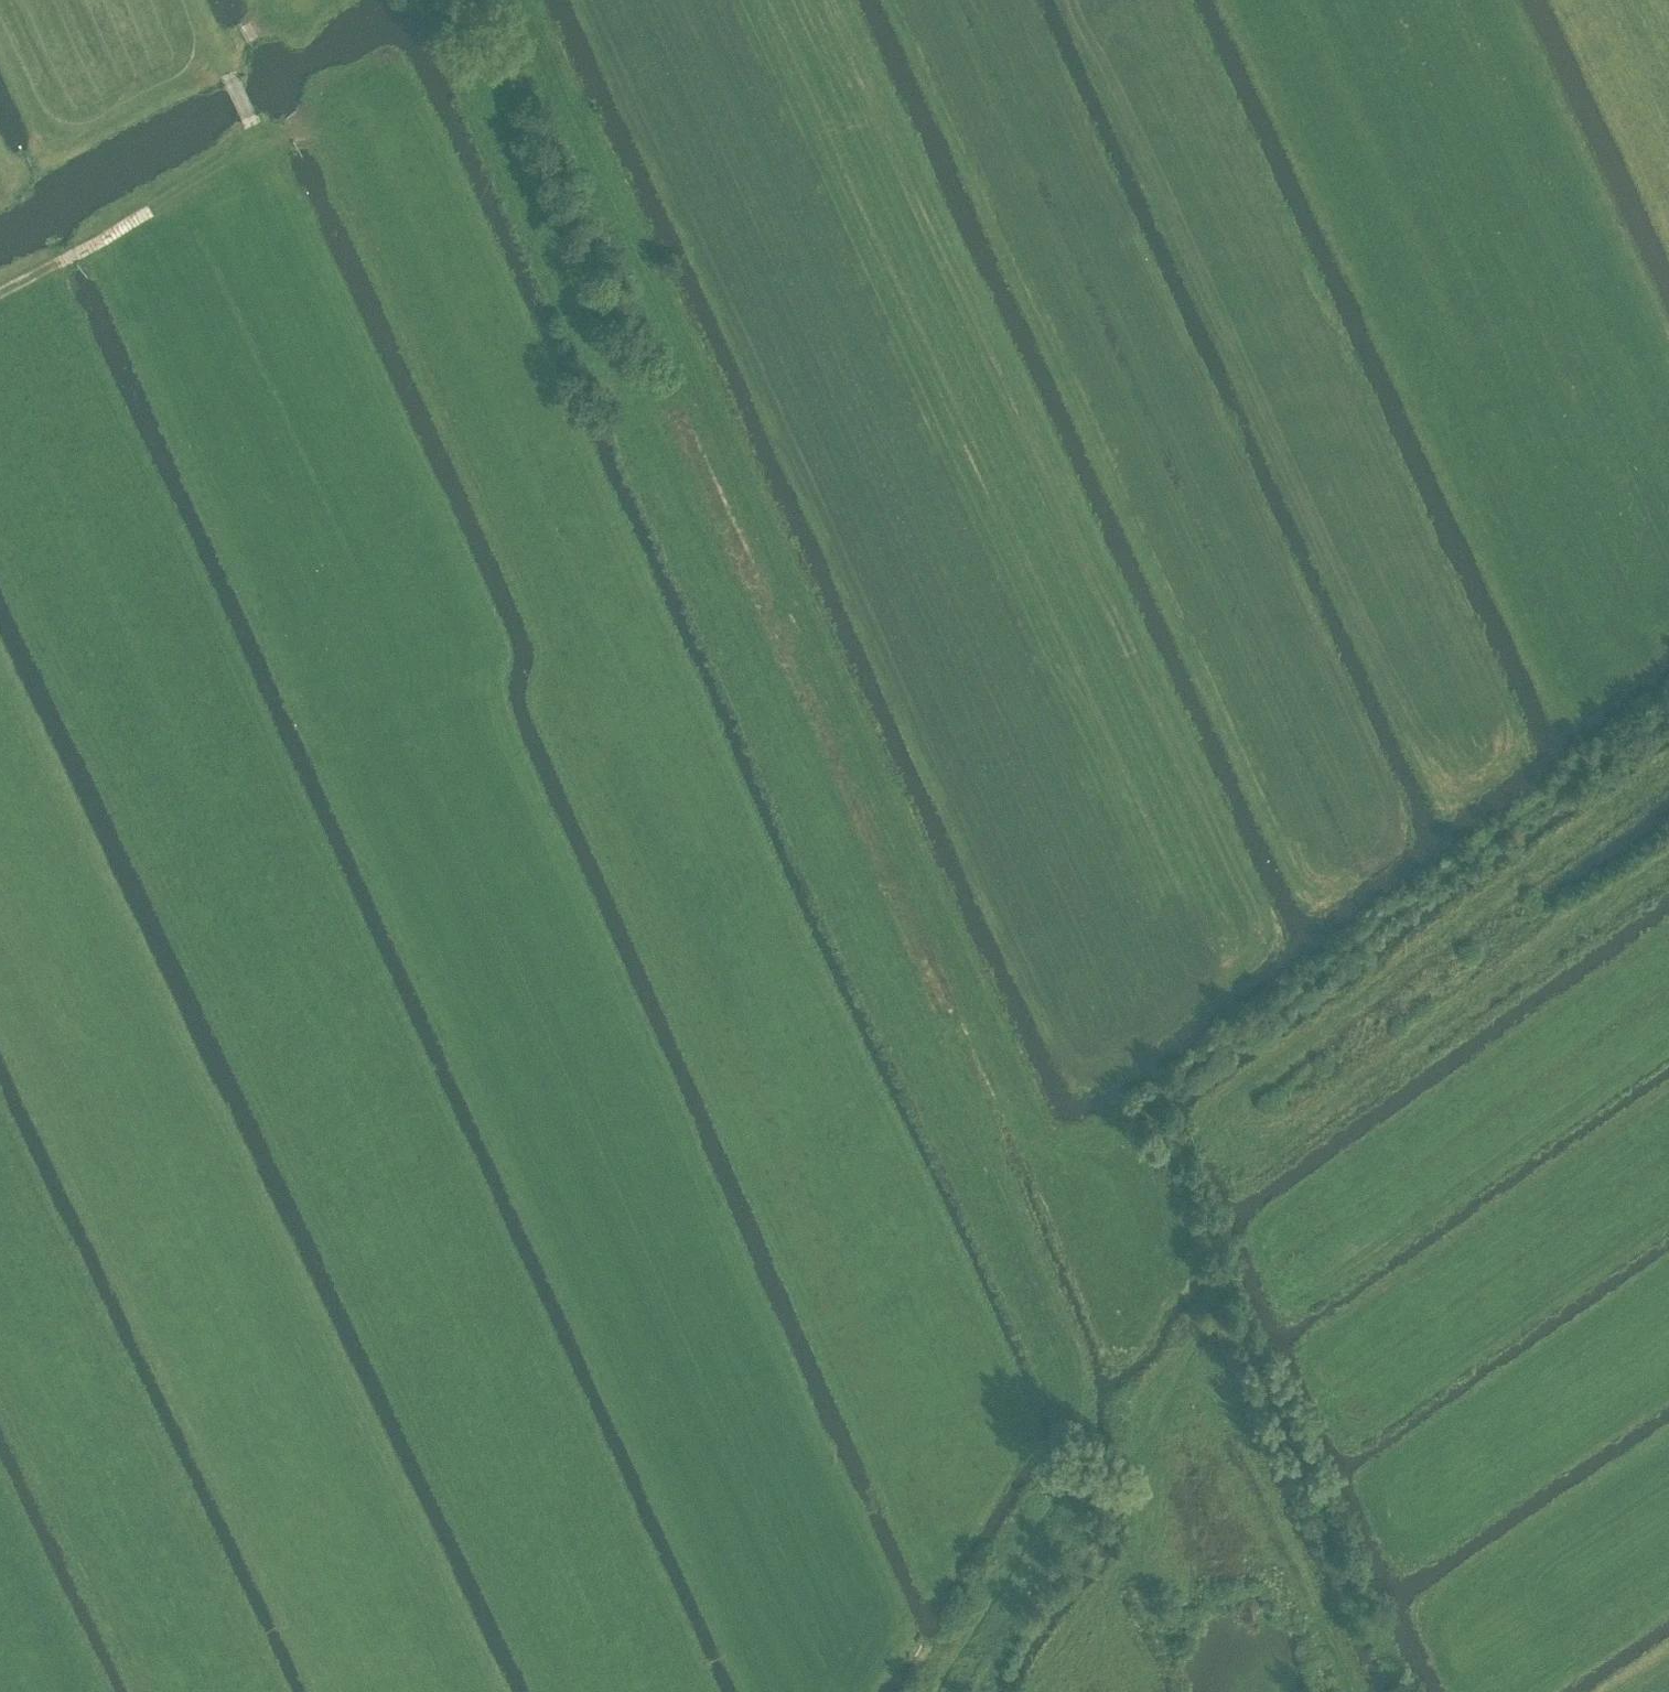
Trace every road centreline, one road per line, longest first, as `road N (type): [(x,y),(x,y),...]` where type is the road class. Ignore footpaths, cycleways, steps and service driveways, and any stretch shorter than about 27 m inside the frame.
road 1 (track): [(0,292),(307,124)]
road 2 (track): [(1080,1476),(1056,1356)]

